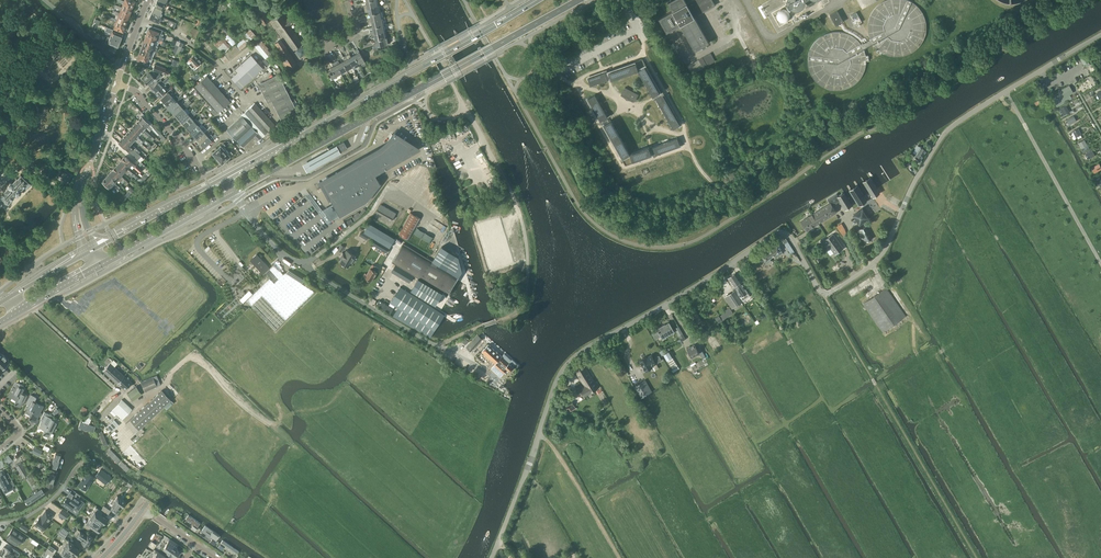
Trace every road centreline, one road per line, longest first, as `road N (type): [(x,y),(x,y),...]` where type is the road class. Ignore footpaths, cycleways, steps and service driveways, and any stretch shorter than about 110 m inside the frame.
road 1 (residential): [(491,557),(556,383),(575,356),(778,233),(791,239),(818,290),(832,291),(886,249),(947,131),(1100,35)]
road 2 (trunk): [(341,557),(0,206)]
road 3 (trunk): [(0,238),(313,557)]
road 4 (secondary): [(232,193),(579,0)]
road 5 (secondary): [(538,0),(223,177)]
road 6 (residential): [(238,201),(282,254),(436,346)]
road 7 (secondary): [(100,265),(232,193)]
road 8 (track): [(619,557),(539,434)]
road 9 (secondary): [(223,177),(96,248)]
road 10 (track): [(179,365),(188,356),(203,360),(244,408),(277,431)]

